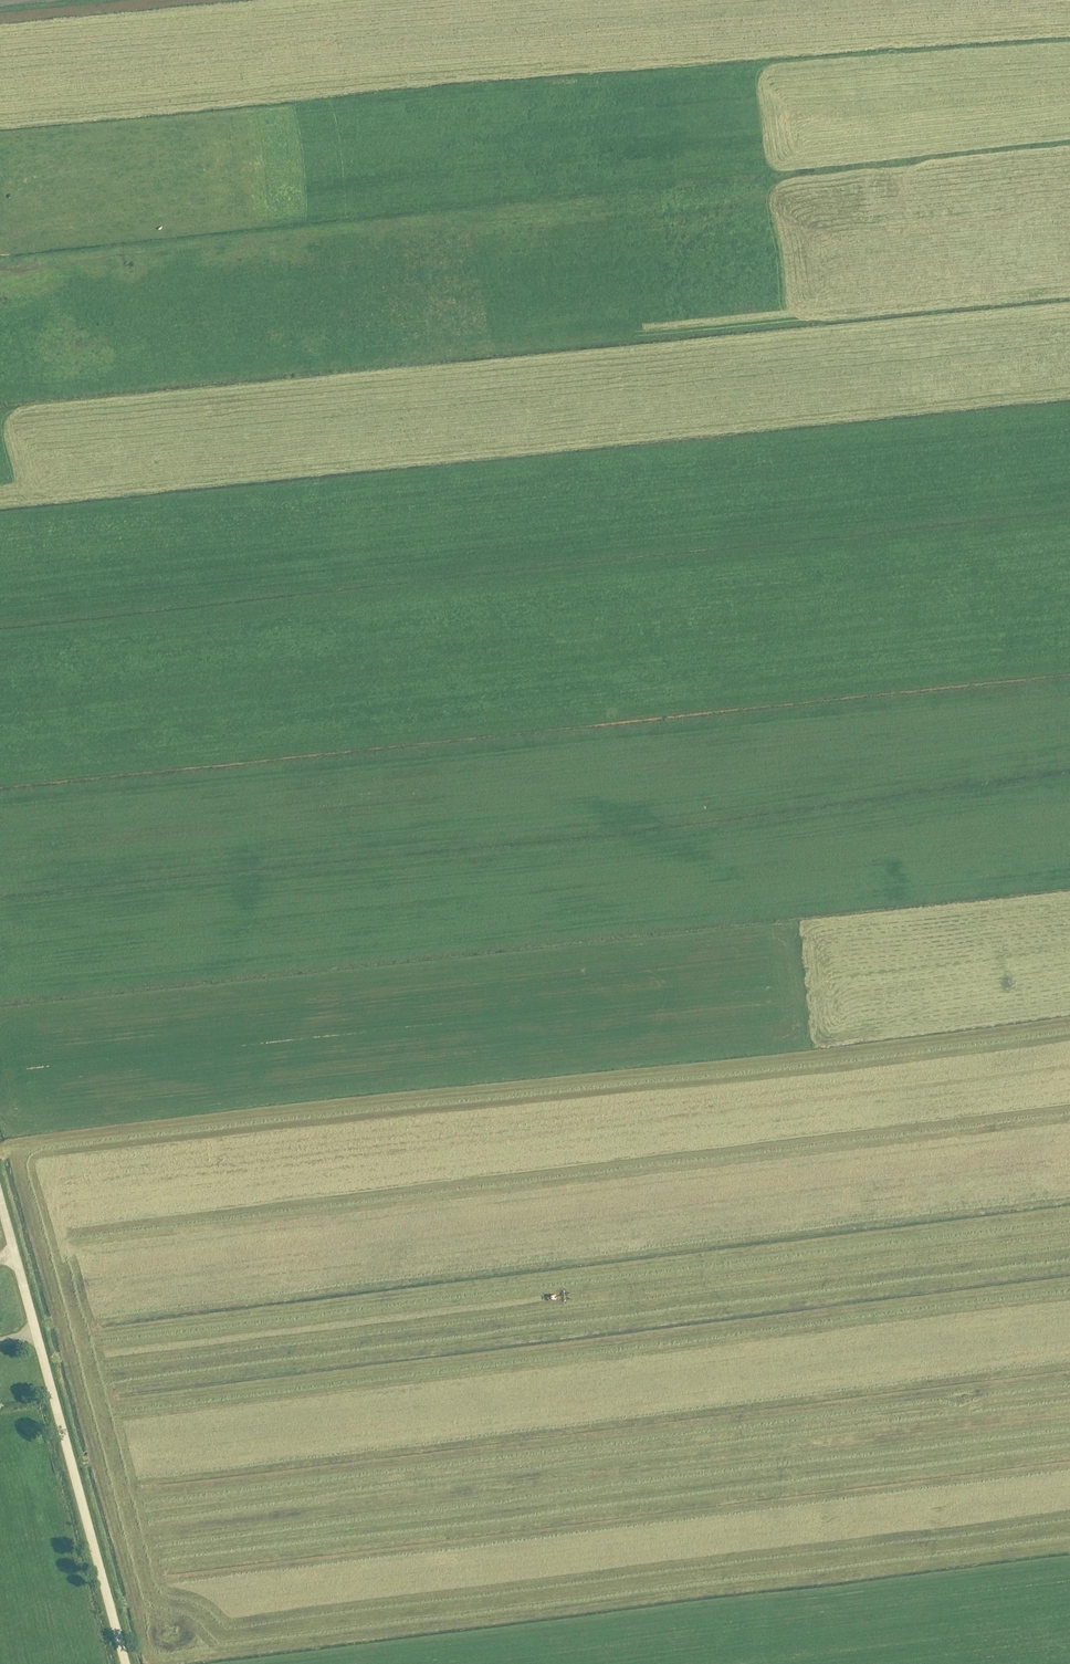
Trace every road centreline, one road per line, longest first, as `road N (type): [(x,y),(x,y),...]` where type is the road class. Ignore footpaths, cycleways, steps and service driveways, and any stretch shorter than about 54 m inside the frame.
road 1 (unclassified): [(126,1663),(0,1199)]

